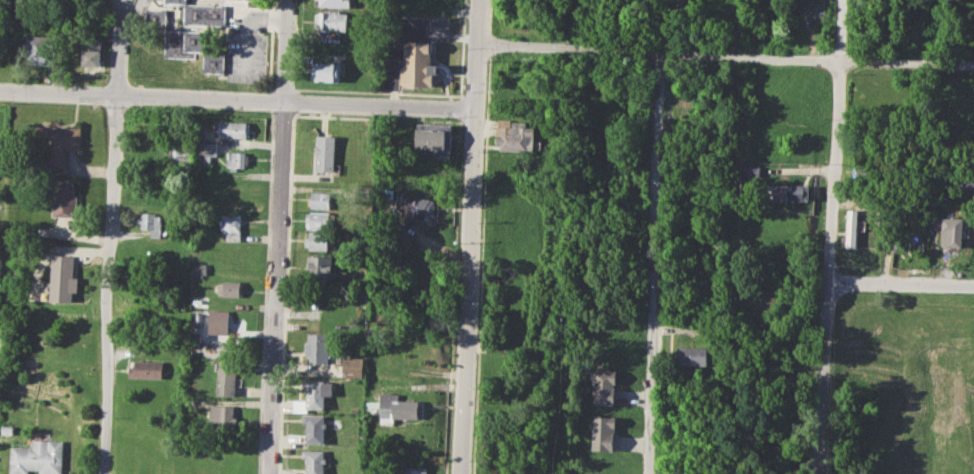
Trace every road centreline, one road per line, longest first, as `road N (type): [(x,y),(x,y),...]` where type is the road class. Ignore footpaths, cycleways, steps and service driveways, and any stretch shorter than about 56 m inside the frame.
road 1 (residential): [(477,44),(973,65)]
road 2 (residential): [(0,91),(474,108)]
road 3 (residential): [(841,0),(816,473)]
road 4 (residential): [(461,473),(479,0)]
road 5 (residential): [(122,0),(104,473)]
road 6 (residential): [(286,0),(270,473)]
road 7 (residential): [(661,52),(646,473)]
road 8 (residential): [(828,282),(973,284)]

